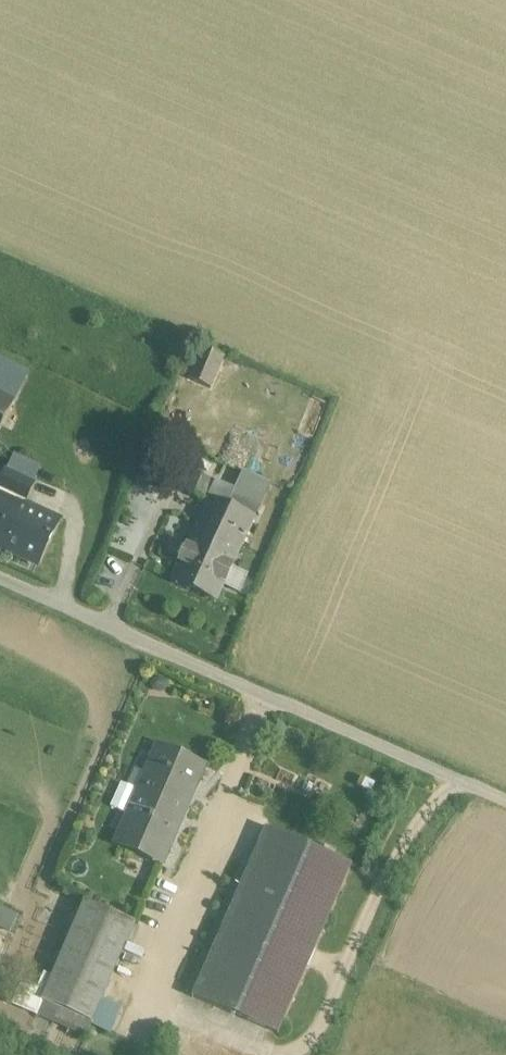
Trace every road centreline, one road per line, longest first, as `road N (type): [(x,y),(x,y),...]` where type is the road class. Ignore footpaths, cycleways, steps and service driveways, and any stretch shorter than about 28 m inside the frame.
road 1 (track): [(505,791),(0,570)]
road 2 (track): [(271,689),(157,957)]

